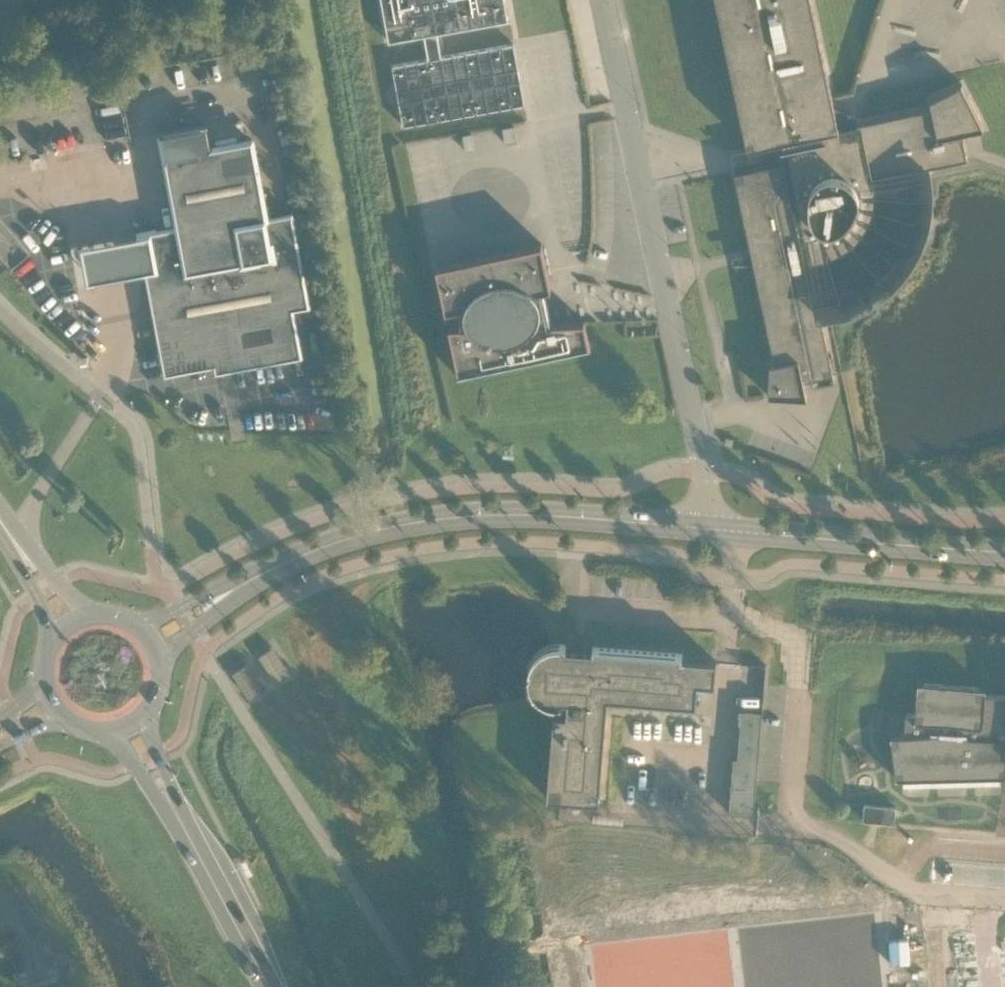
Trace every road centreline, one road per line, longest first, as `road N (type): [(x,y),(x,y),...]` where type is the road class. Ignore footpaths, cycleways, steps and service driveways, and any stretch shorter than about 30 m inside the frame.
road 1 (unclassified): [(700,527),(703,474),(604,0)]
road 2 (tertiary): [(232,590),(302,555),(442,518),(535,514),(700,527)]
road 3 (tertiary): [(738,531),(1004,551)]
road 4 (unclassified): [(1004,900),(915,892),(838,838),(789,826)]
road 5 (primary): [(269,986),(192,842)]
road 6 (primary): [(103,731),(192,842)]
road 7 (primary): [(90,614),(0,508)]
road 8 (primary): [(192,842),(147,711)]

